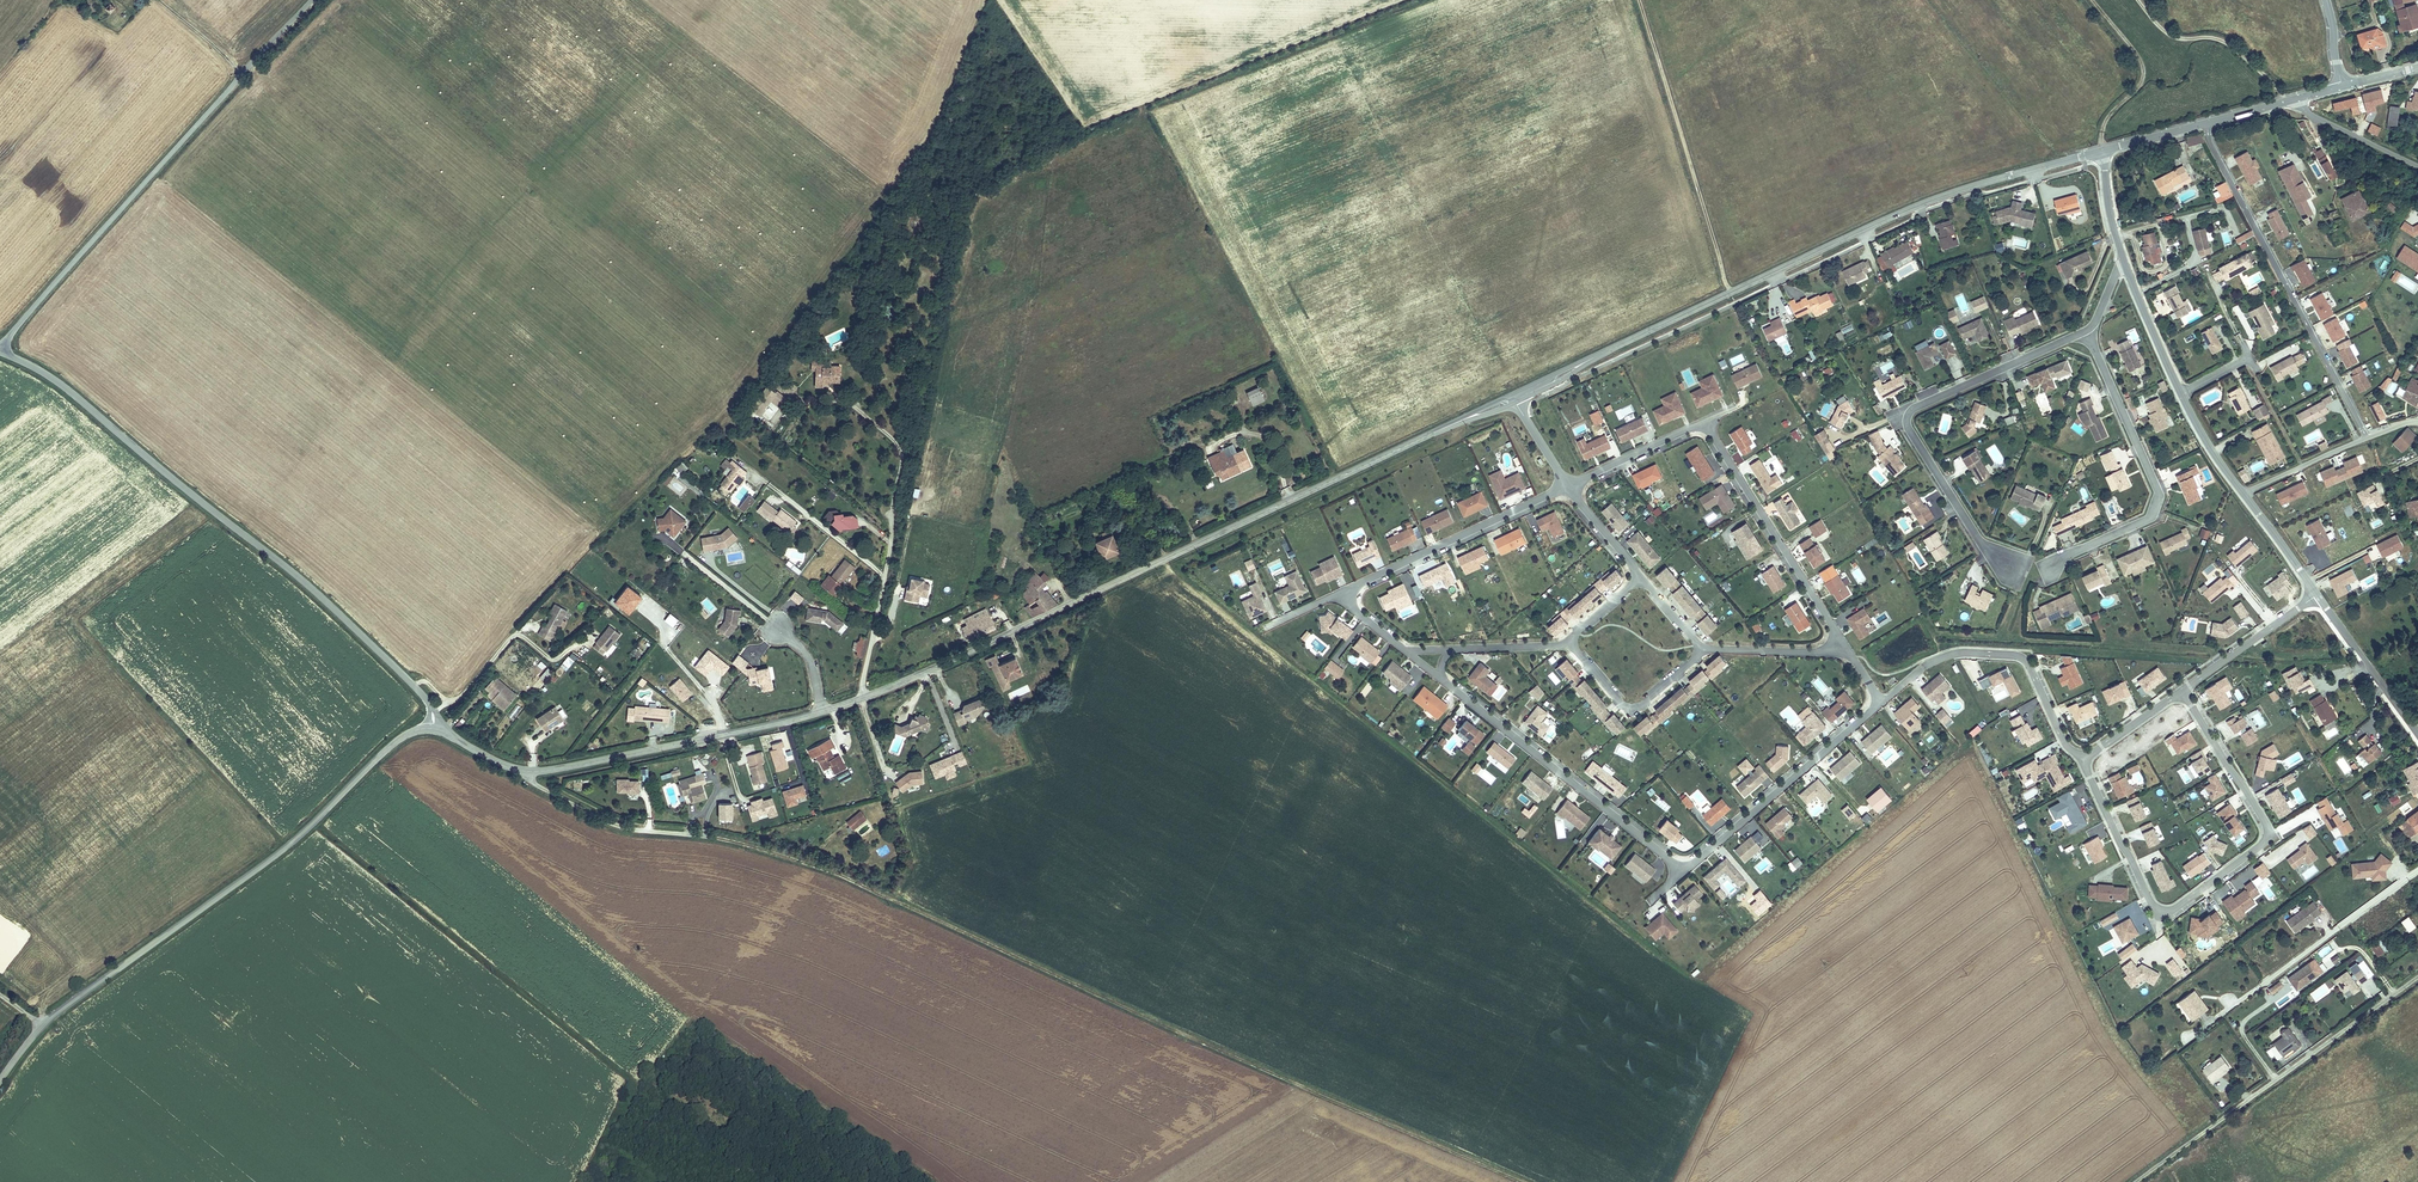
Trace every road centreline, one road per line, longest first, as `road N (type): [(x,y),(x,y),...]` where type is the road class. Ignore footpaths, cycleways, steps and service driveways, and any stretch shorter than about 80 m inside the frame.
road 1 (tertiary): [(821,711),(900,683),(1514,398)]
road 2 (track): [(1529,1181),(1174,1031),(899,903)]
road 3 (tertiary): [(1514,398),(1915,206),(2102,150)]
road 4 (tertiary): [(0,352),(73,394),(336,609),(415,685),(429,704),(432,728)]
road 5 (tertiary): [(0,1081),(72,1001),(266,861),(407,734),(432,728)]
road 6 (residential): [(2083,757),(2152,905),(2177,909),(2263,844),(2268,828),(2183,691)]
road 7 (unclassified): [(312,0),(0,350)]
road 8 (tertiary): [(432,728),(529,772),(821,711)]
road 9 (residential): [(2087,330),(1909,413),(1910,431),(1979,542),(2008,566)]
road 10 (residential): [(2367,438),(2204,123)]
road 11 (unclassified): [(2417,978),(2137,1181)]
road 12 (residential): [(2087,330),(2157,496),(2144,521),(2050,568)]
road 13 (track): [(1640,0),(1730,294)]
road 14 (residential): [(1443,680),(1683,862)]
road 15 (residential): [(1842,646),(1703,429)]
road 16 (residential): [(1683,862),(1876,702)]
road 17 (residential): [(1567,486),(1365,580),(1353,597)]
road 18 (residential): [(2083,757),(2062,739),(2017,656),(1953,654),(1919,672)]
road 19 (residential): [(1703,648),(1629,707),(1567,645)]
road 20 (unclassified): [(2317,595),(2417,732)]
road 21 (residential): [(2317,595),(2183,691)]
road 22 (residential): [(1703,429),(1567,486)]
road 23 (unclassified): [(2125,265),(2182,394)]
road 24 (residential): [(1703,648),(1816,653),(1842,646)]
road 25 (residential): [(2297,99),(2319,120),(2417,167)]
road 26 (residential): [(2244,494),(2367,438)]
road 27 (unclassified): [(2244,494),(2317,595)]

